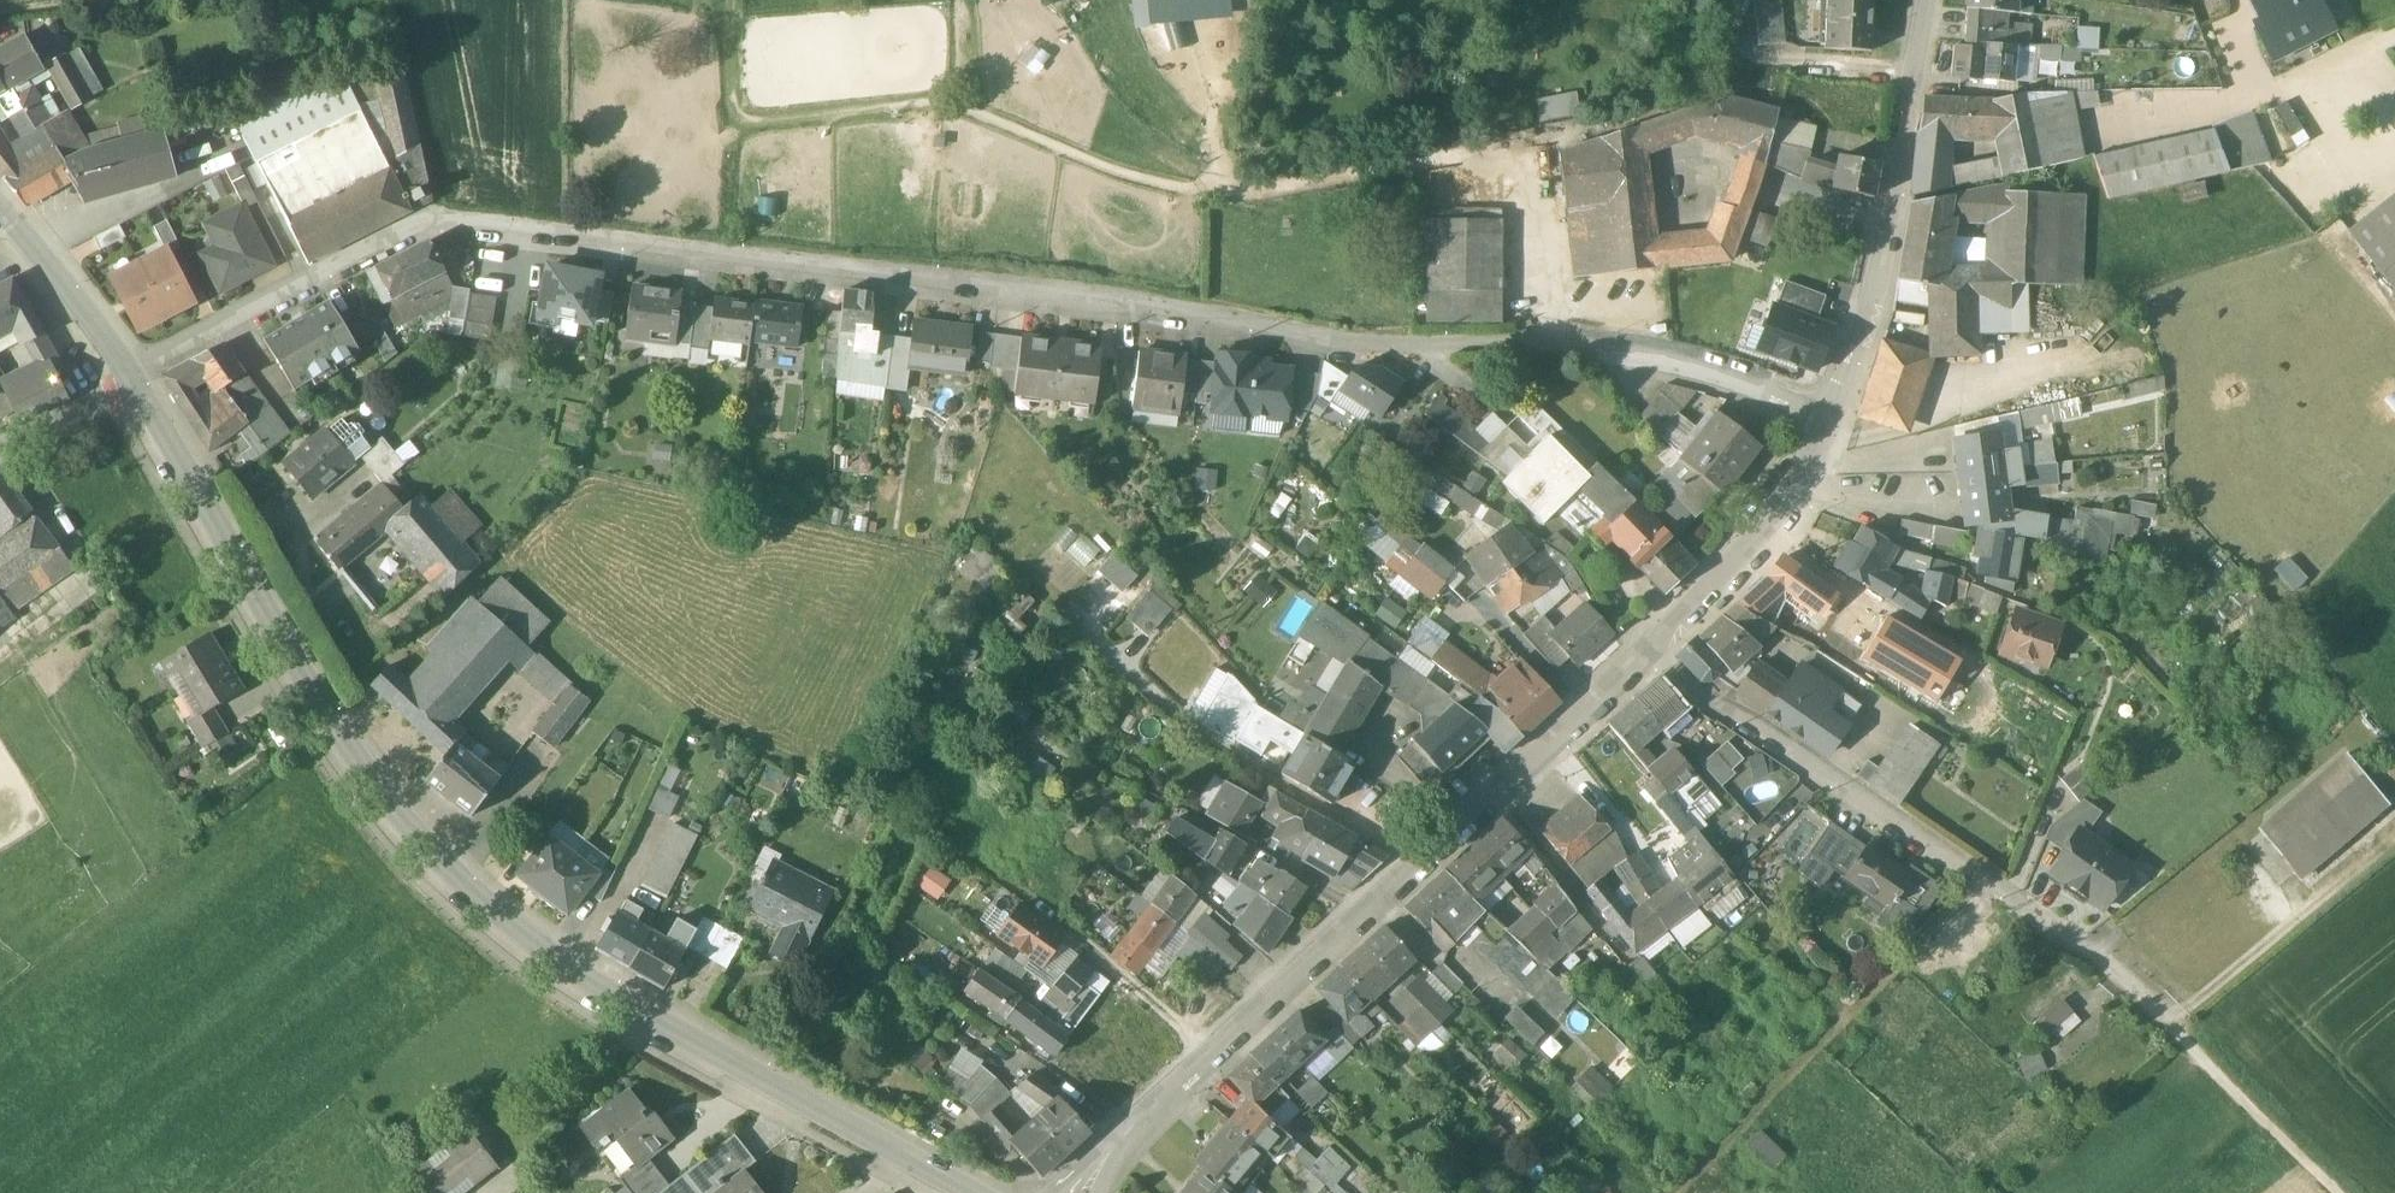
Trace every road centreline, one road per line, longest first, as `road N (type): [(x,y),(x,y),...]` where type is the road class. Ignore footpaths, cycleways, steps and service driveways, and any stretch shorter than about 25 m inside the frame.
road 1 (residential): [(1831,421),(1663,359),(1555,347),(1347,346),(1083,299),(495,228),(430,228),(159,361),(132,389)]
road 2 (tertiary): [(961,1192),(531,945),(451,876),(365,757),(132,389)]
road 3 (residential): [(1086,1192),(1132,1129),(1646,660)]
road 4 (residential): [(1646,660),(2136,981),(2204,1065)]
road 5 (residential): [(1831,421),(1876,269),(1930,0)]
road 6 (residential): [(1646,660),(1802,482),(1831,421)]
road 7 (track): [(2394,37),(2299,85),(2266,91),(2247,61),(2239,0)]
road 8 (tertiary): [(132,389),(0,202)]
road 9 (track): [(2204,1065),(2331,1192)]
road 10 (residential): [(132,389),(0,454)]

